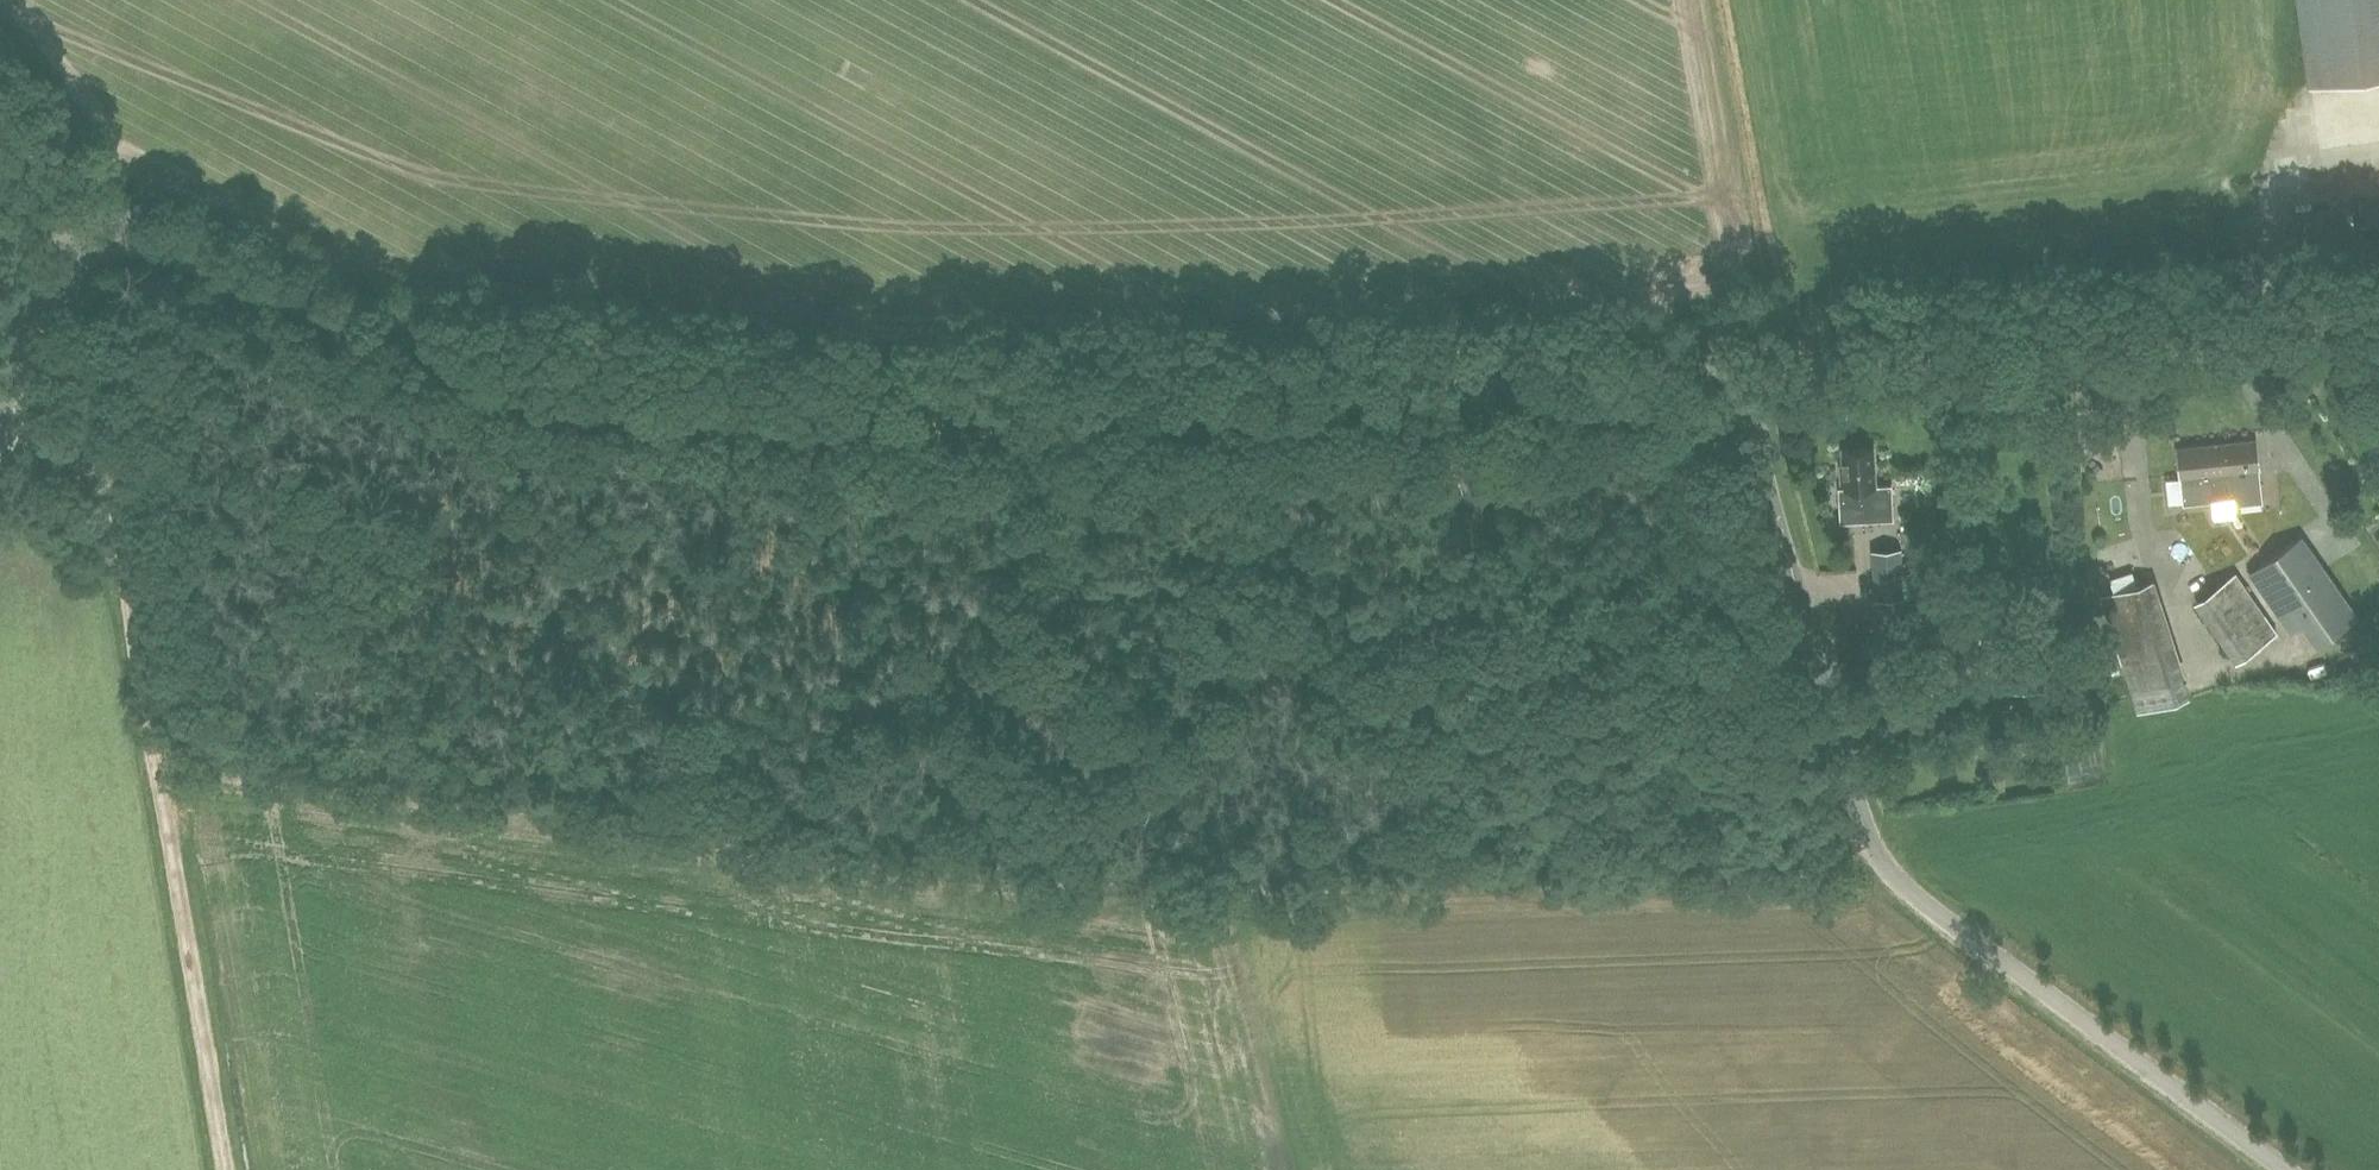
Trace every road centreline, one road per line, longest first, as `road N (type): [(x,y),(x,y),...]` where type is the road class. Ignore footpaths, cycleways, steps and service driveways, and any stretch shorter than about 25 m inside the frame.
road 1 (unclassified): [(1746,384),(1100,416),(761,404),(599,387),(322,315),(87,211)]
road 2 (track): [(1651,462),(1653,489),(1709,618),(1655,790),(1635,794),(1257,673),(1321,635),(1489,578),(1529,550),(1567,508)]
road 3 (unclassified): [(2286,1169),(1882,864),(1796,589),(1746,384)]
road 4 (track): [(0,433),(90,472),(118,520),(227,1169)]
road 5 (track): [(1901,884),(1823,901),(1311,914),(1227,926)]
road 6 (tertiary): [(1746,384),(2175,357),(2378,334)]
road 7 (unclassified): [(0,415),(87,211)]
road 8 (track): [(1713,385),(1651,462),(1618,464),(1591,478),(1567,508)]

